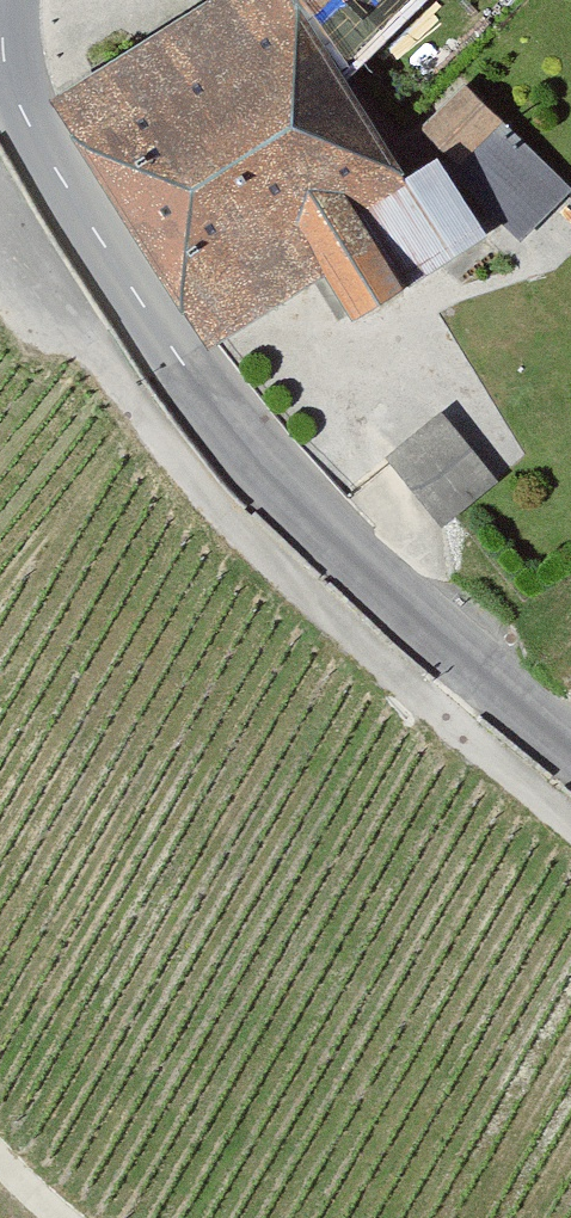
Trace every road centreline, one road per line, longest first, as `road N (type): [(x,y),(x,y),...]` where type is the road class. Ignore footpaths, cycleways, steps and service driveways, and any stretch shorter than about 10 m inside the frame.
road 1 (tertiary): [(0,133),(139,373),(336,571),(570,760)]
road 2 (track): [(570,826),(307,608),(97,405),(0,249)]
road 3 (track): [(0,1138),(93,1217)]

